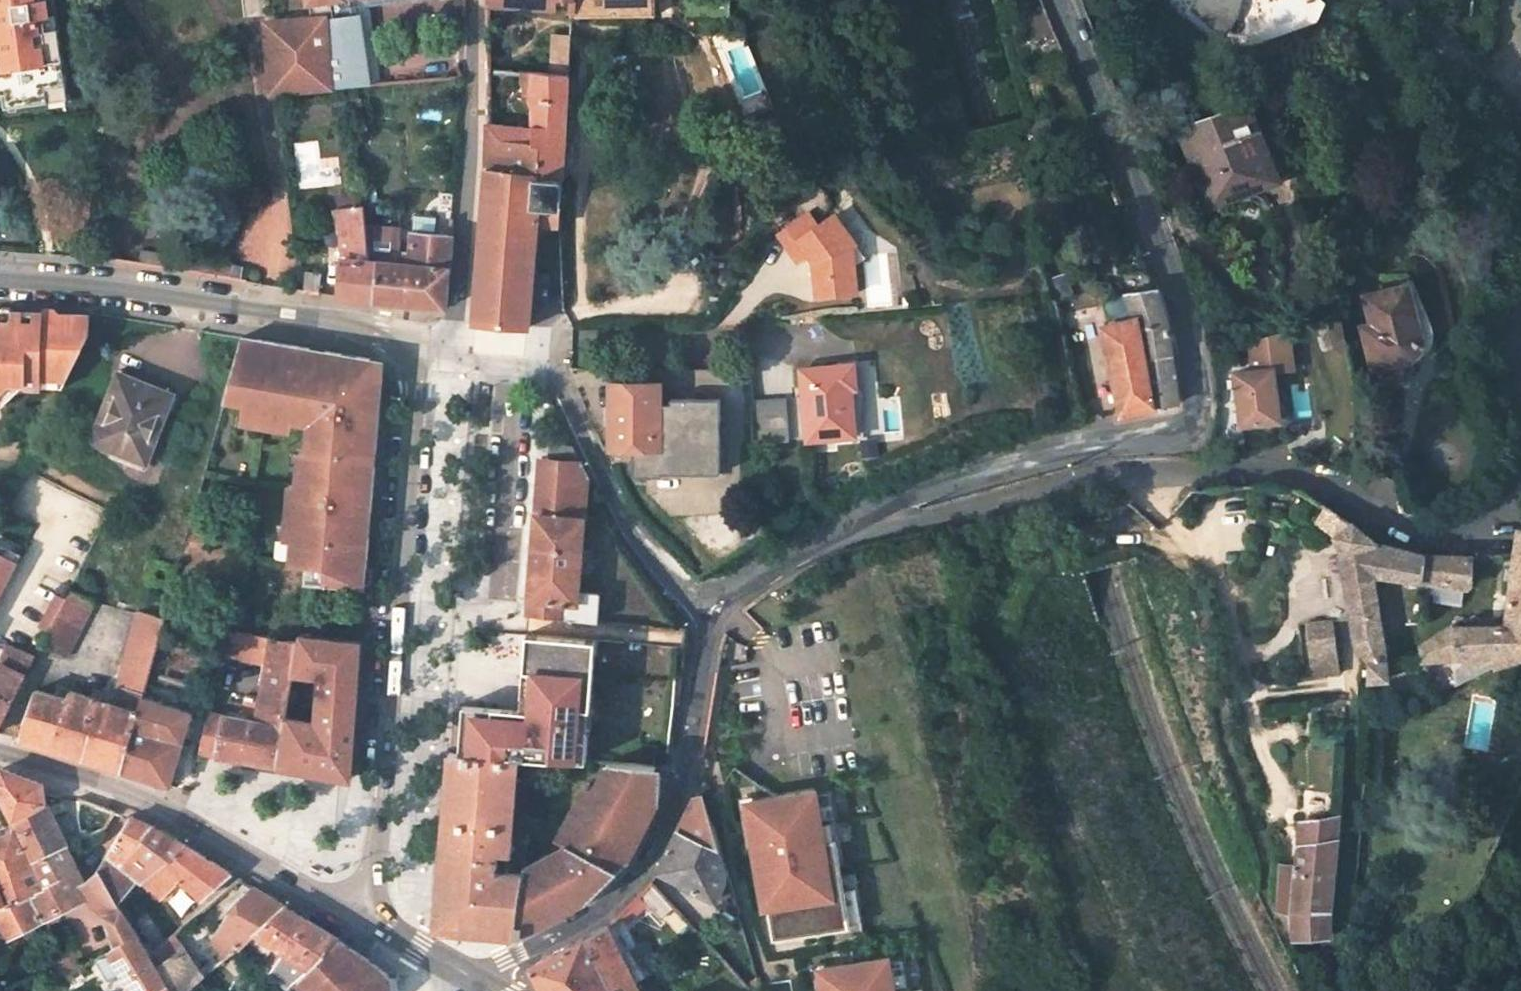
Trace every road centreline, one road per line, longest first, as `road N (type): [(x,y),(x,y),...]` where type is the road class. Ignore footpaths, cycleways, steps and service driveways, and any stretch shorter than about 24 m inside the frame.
road 1 (residential): [(1056,0),(1184,326),(1200,406),(1194,436),(1049,452),(908,494),(799,549)]
road 2 (residential): [(1520,463),(1509,514),(1479,532),(1430,539),(1383,522),(1350,496),(1293,471),(1104,472),(799,549)]
road 3 (track): [(1144,472),(1166,519),(1218,559),(1250,691),(1355,683),(1333,990)]
road 4 (tertiary): [(365,914),(414,389),(415,369),(397,343)]
road 5 (residential): [(473,979),(591,914),(652,848),(686,767),(704,612)]
road 6 (tertiary): [(397,343),(347,324),(287,313),(0,279)]
road 7 (tertiary): [(0,752),(104,780),(186,815),(365,914)]
road 8 (residential): [(456,357),(473,0)]
road 9 (residential): [(704,612),(628,531),(556,381),(516,365)]
road 10 (residential): [(1507,108),(1380,0)]
road 11 (tertiary): [(365,914),(473,979)]

